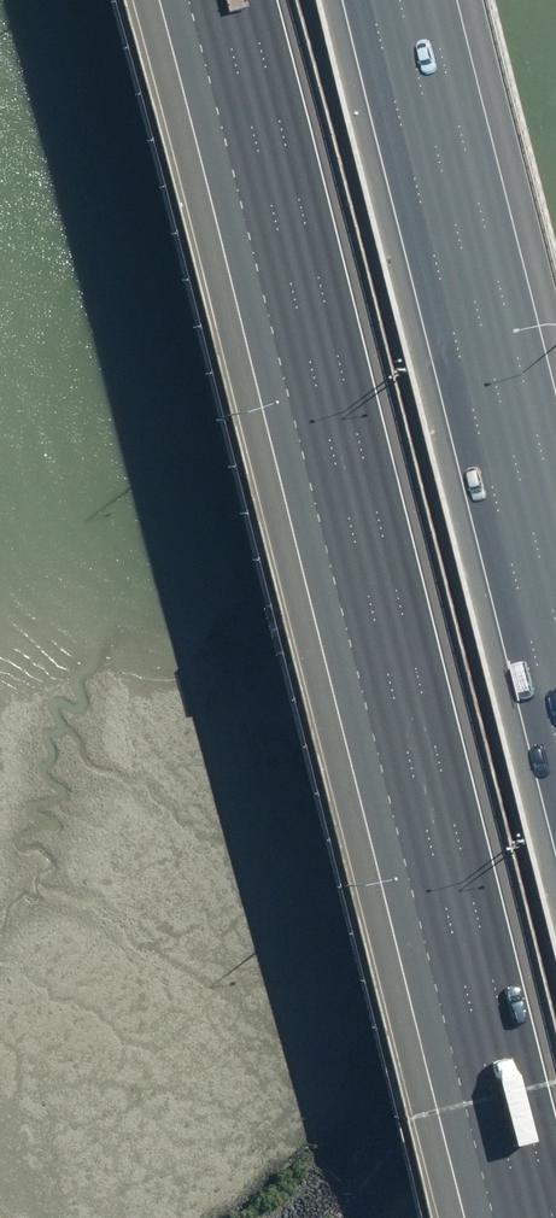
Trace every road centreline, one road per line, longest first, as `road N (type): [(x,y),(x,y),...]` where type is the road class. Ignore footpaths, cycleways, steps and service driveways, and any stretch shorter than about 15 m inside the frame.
road 1 (motorway): [(553,1217),(249,0)]
road 2 (motorway): [(374,0),(555,726)]

